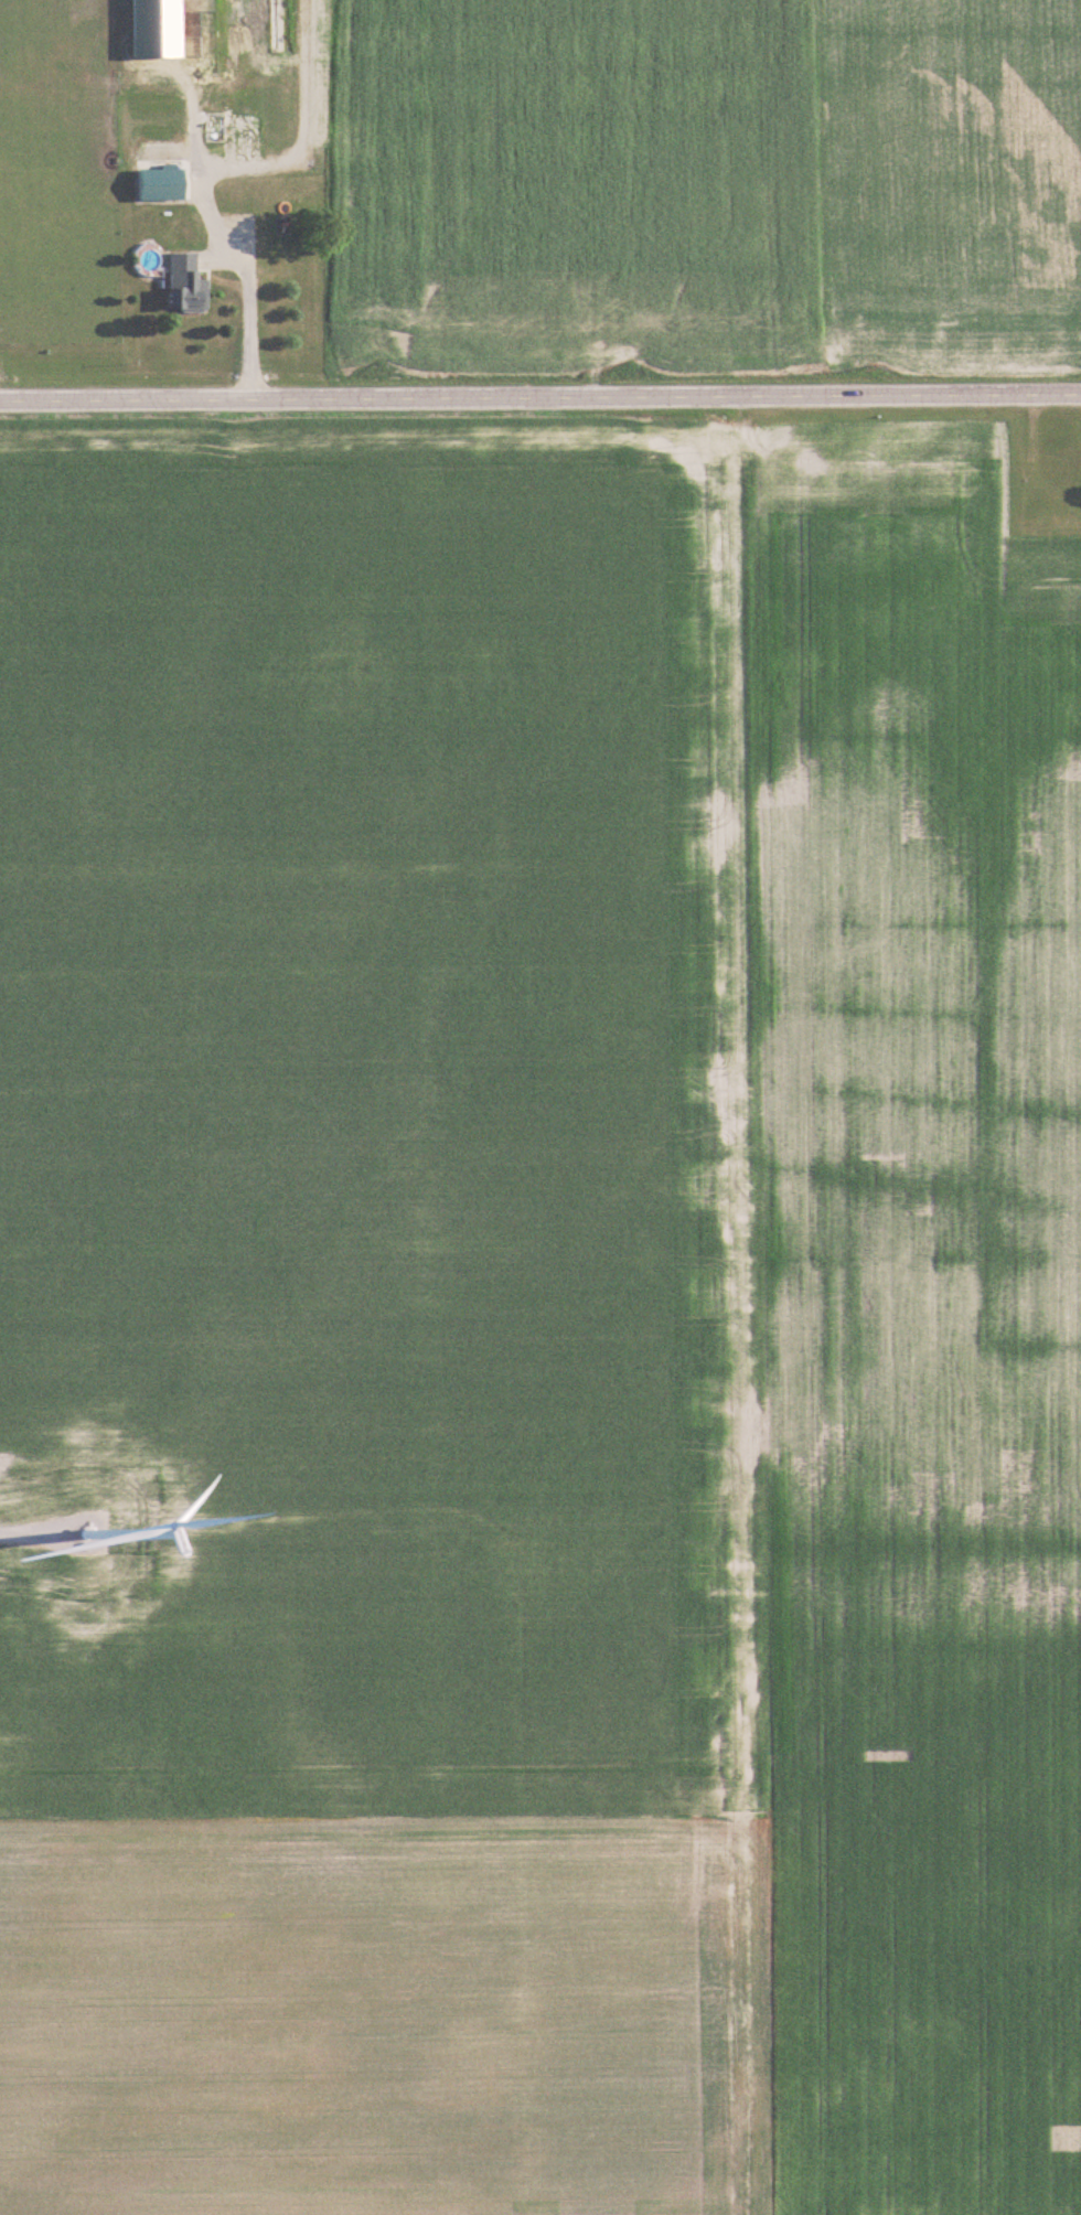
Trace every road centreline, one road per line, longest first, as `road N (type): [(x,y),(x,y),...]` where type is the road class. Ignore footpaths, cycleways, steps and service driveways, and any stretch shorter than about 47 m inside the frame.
road 1 (tertiary): [(0,401),(1080,395)]

